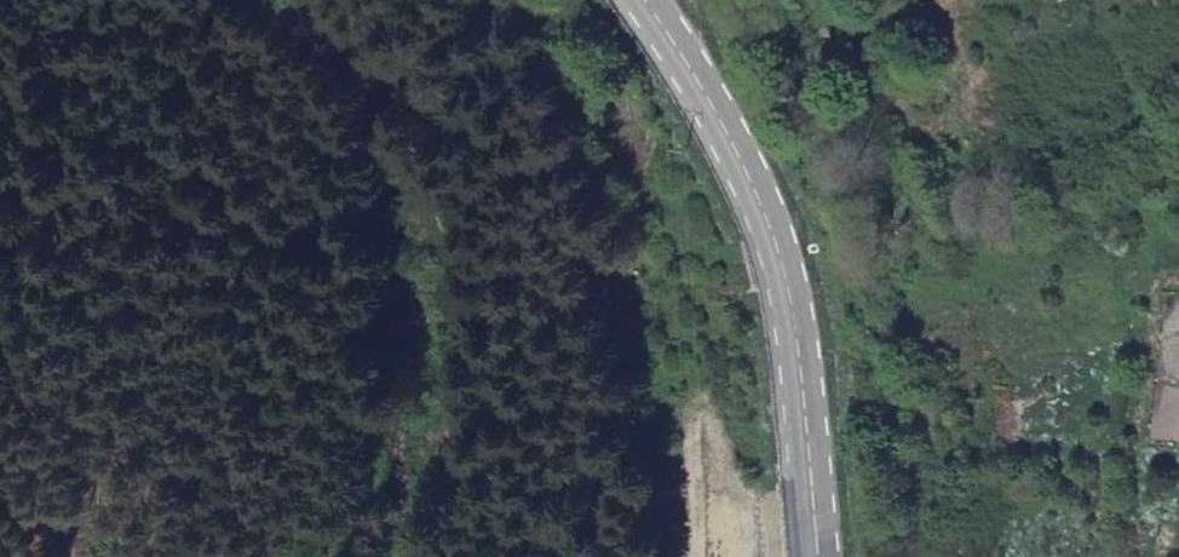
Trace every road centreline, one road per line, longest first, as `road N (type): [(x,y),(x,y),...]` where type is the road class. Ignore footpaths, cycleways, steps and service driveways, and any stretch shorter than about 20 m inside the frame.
road 1 (primary): [(649,0),(710,94),(773,232),(792,302),(818,556)]

